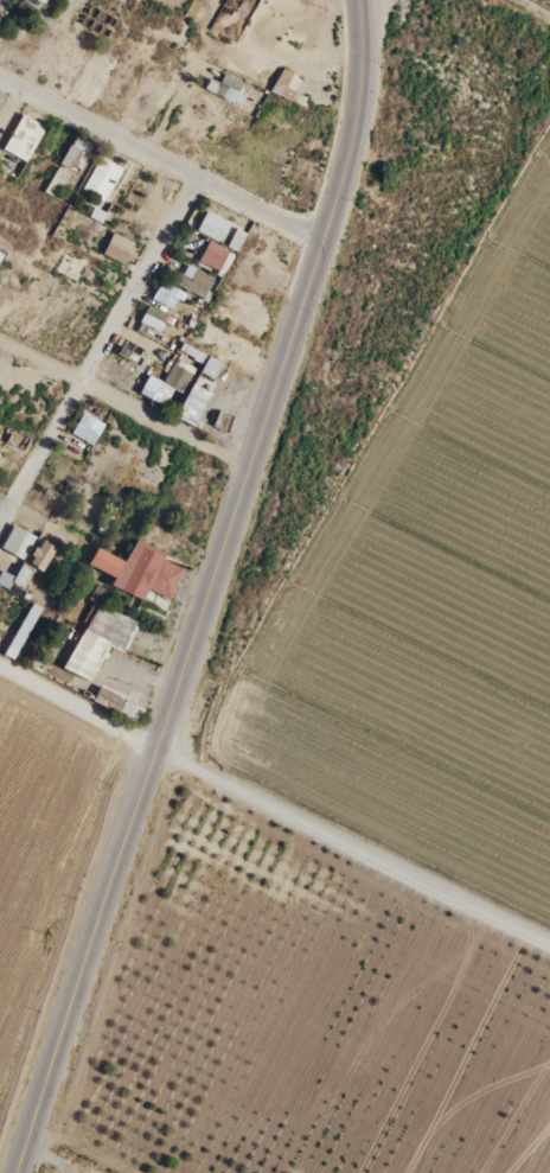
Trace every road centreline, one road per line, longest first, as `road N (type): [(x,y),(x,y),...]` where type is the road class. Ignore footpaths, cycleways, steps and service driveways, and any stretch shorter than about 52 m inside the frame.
road 1 (primary): [(351,0),(351,106),(318,237),(9,1172)]
road 2 (residential): [(0,511),(192,176)]
road 3 (residential): [(0,77),(318,237)]
road 4 (residential): [(0,341),(242,464)]
road 5 (residential): [(0,668),(148,744)]

